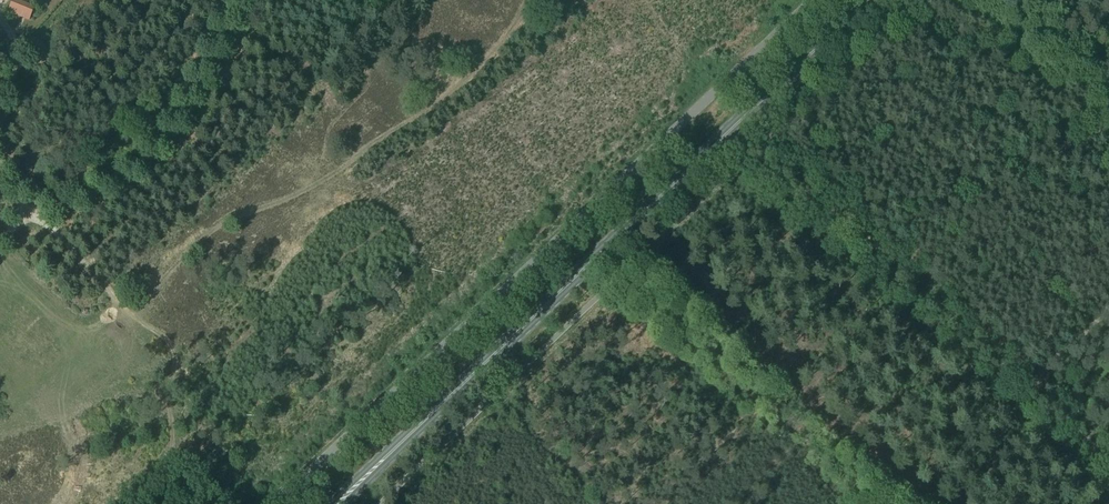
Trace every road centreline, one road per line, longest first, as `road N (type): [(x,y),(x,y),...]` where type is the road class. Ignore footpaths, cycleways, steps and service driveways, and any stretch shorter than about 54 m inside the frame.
road 1 (unclassified): [(273,503),(810,0)]
road 2 (primary): [(338,503),(868,0)]
road 3 (track): [(240,0),(171,131),(141,167),(73,202),(23,215)]

